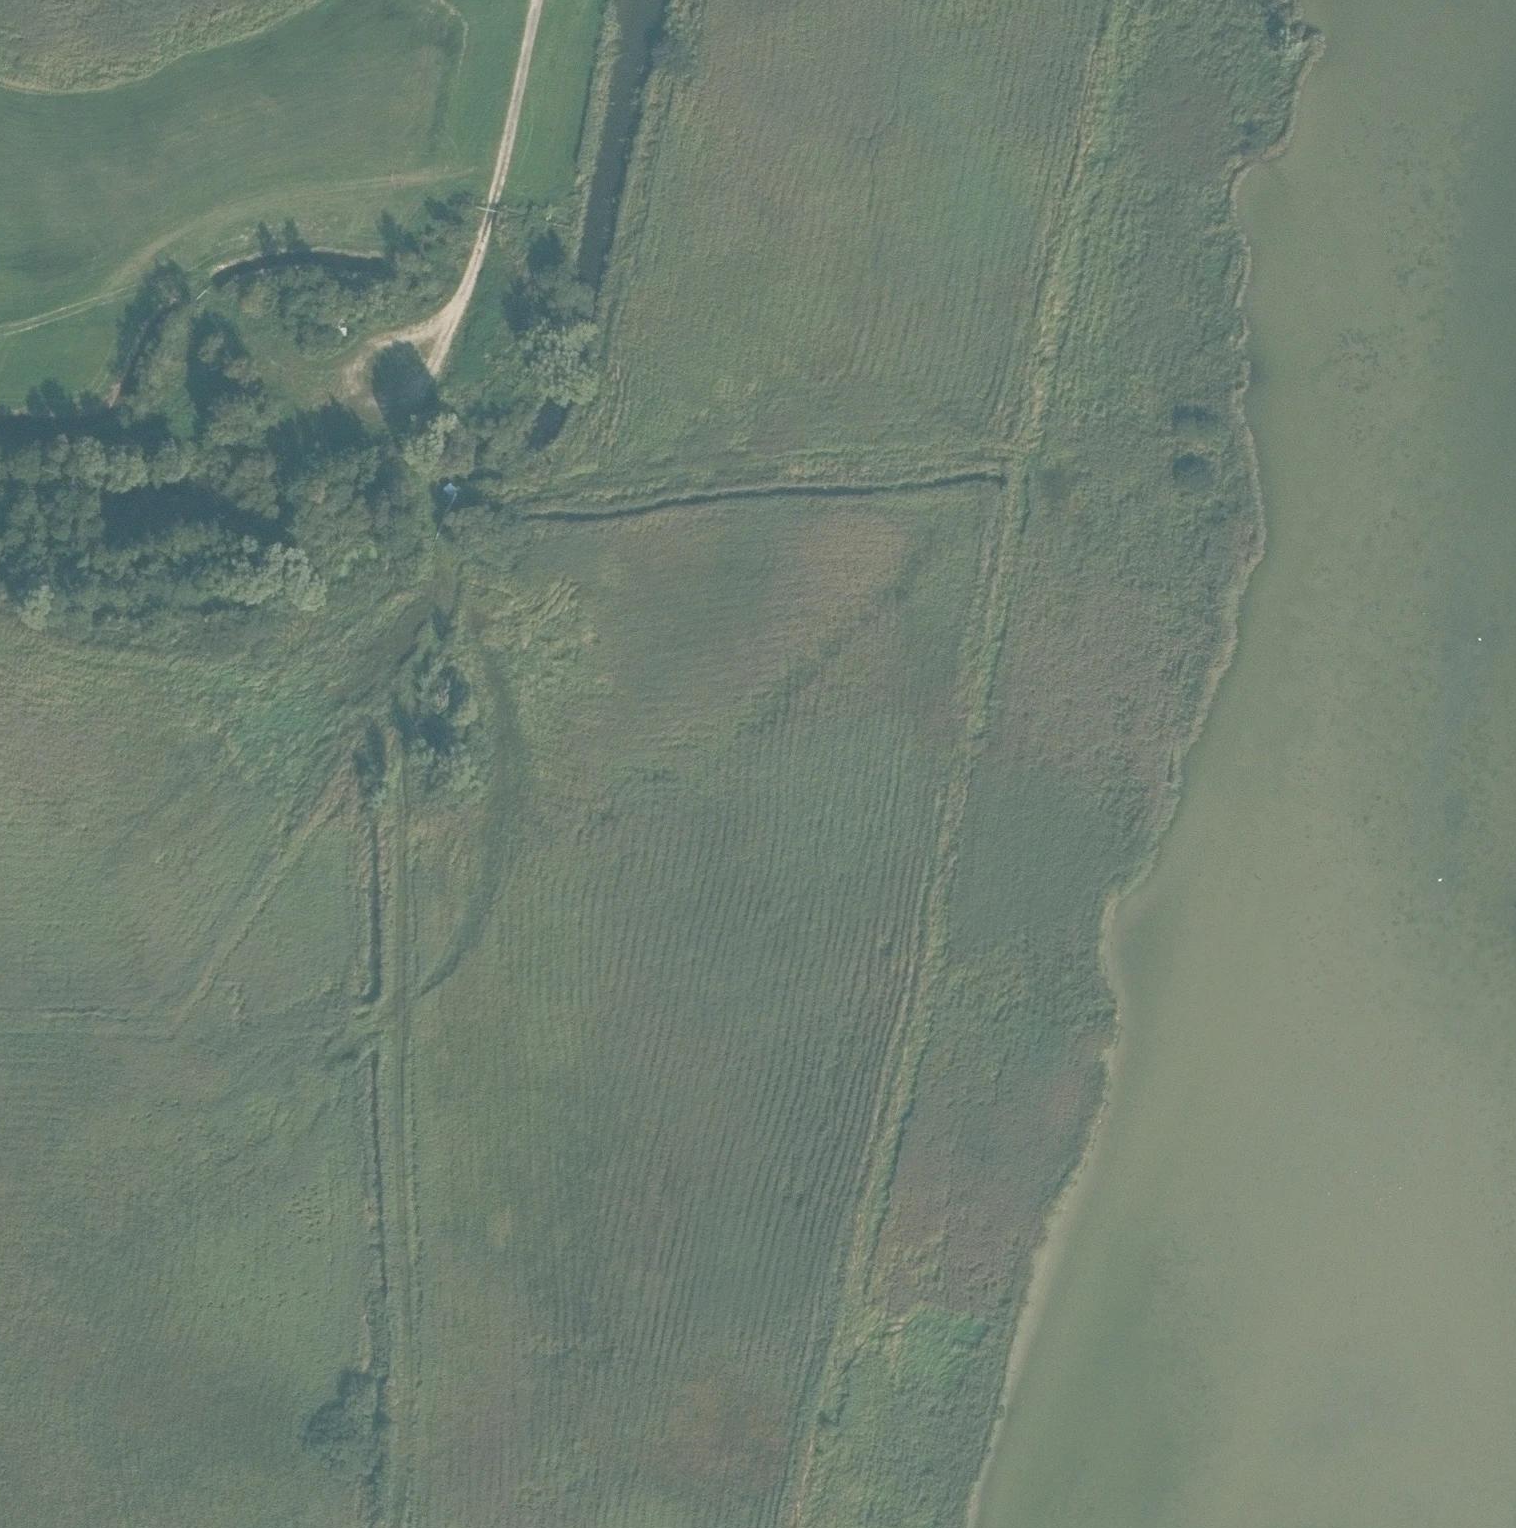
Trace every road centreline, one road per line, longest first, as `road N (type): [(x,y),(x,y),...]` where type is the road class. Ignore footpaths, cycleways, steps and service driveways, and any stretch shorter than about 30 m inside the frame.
road 1 (track): [(538,0),(505,155),(471,267),(448,309),(371,347),(354,364),(354,388),(372,407),(395,408),(419,395),(441,354)]
road 2 (track): [(0,334),(141,286),(184,283),(273,366),(311,383),(354,388)]

